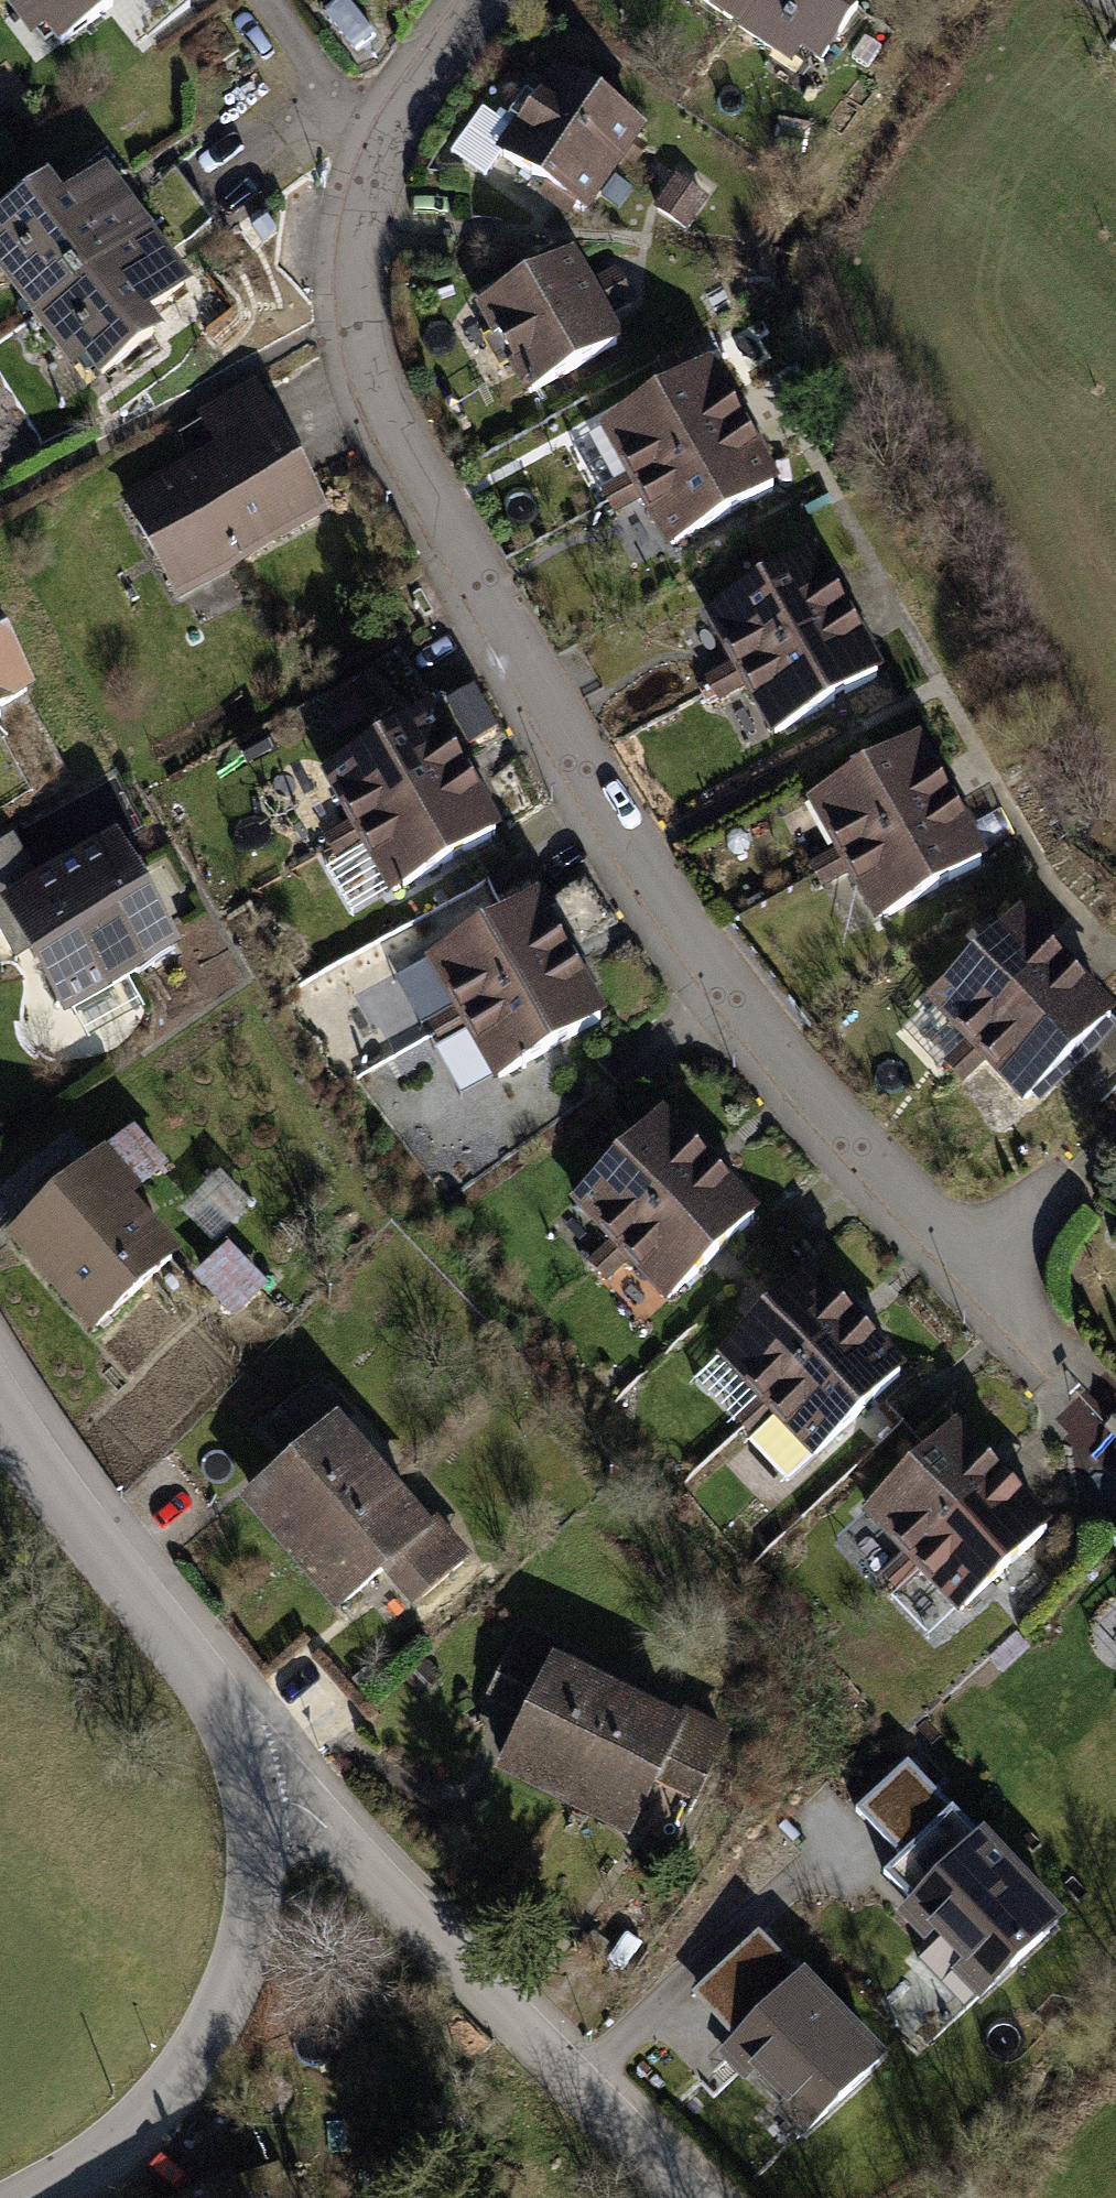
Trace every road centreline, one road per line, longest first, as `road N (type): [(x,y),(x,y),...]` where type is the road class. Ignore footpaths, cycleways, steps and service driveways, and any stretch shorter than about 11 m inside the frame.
road 1 (residential): [(486,0),(415,104),(375,188),(360,285),(374,377),(417,468),(636,853),(732,998),(1038,1369)]
road 2 (residential): [(688,2197),(318,1819),(293,1804),(253,1802)]
road 3 (residential): [(253,1802),(253,1911),(214,2021),(159,2101),(84,2169),(33,2197)]
road 4 (residential): [(0,1407),(213,1698),(253,1802)]

